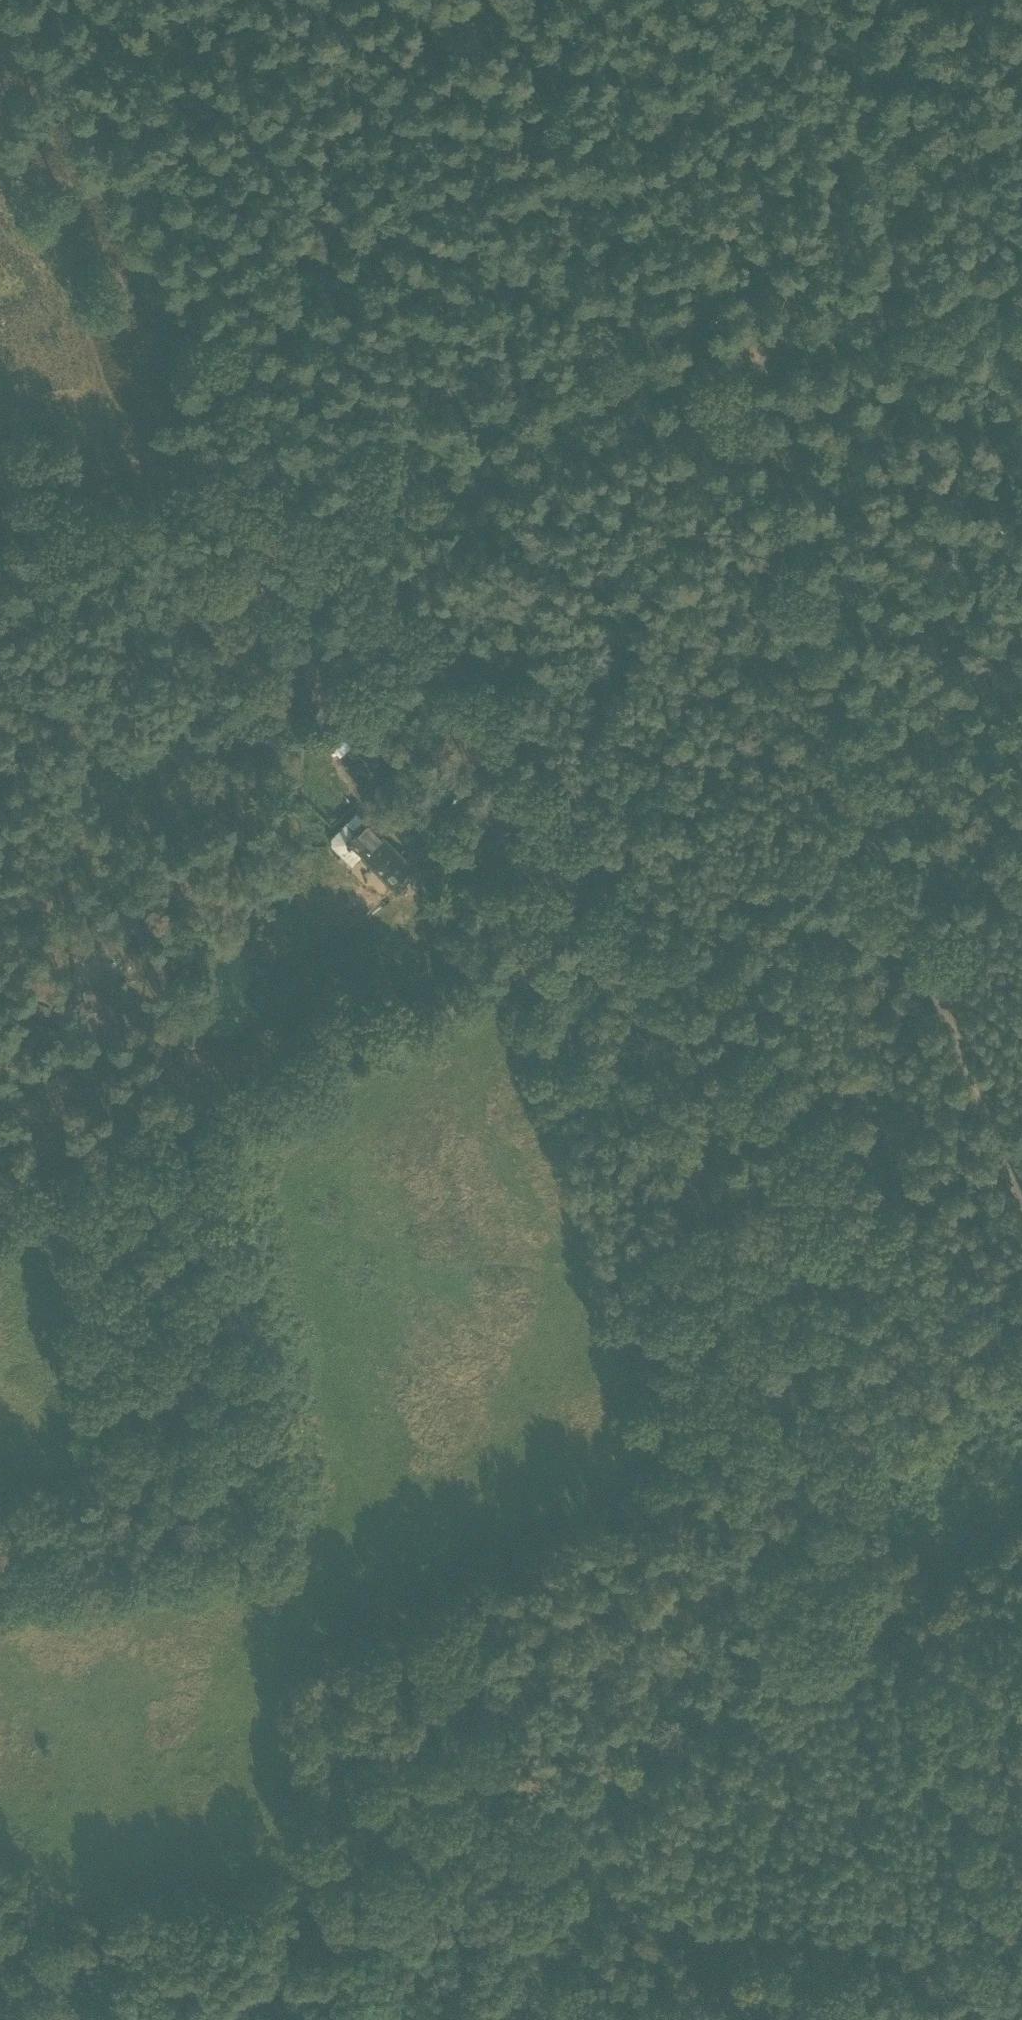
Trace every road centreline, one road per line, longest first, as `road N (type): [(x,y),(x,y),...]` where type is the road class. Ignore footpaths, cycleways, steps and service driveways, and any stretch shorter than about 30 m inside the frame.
road 1 (track): [(889,830),(621,926),(399,1018),(54,1185),(0,1229)]
road 2 (track): [(1021,1202),(933,965),(809,585),(753,409),(753,369)]
road 3 (track): [(0,530),(201,480),(272,487),(318,509),(387,497),(712,392),(753,369)]
road 4 (track): [(0,1859),(67,1902),(101,1908),(327,1897),(580,1933)]
road 5 (track): [(753,369),(650,208),(490,0)]
road 6 (track): [(1021,1939),(904,1953),(681,1924),(609,1923),(580,1933)]
road 7 (track): [(920,0),(753,369)]
road 8 (track): [(753,369),(1021,272)]

